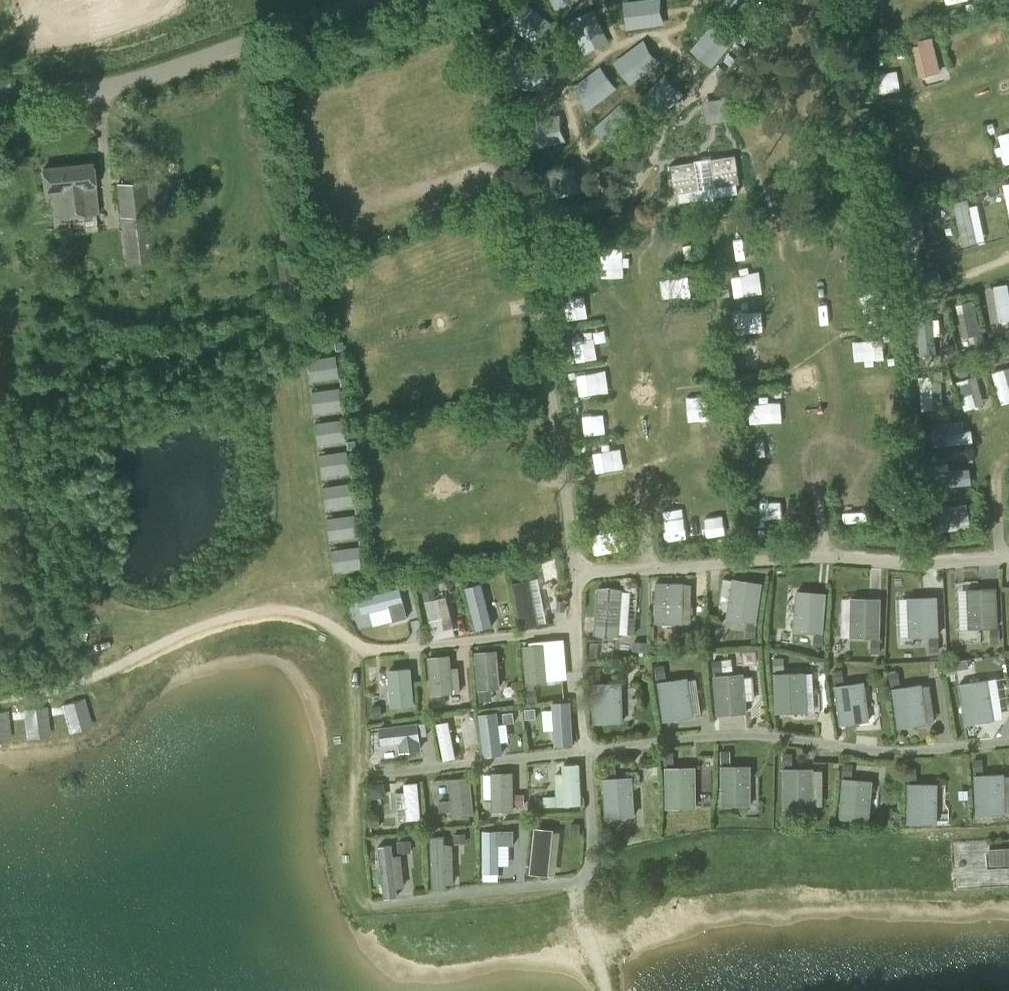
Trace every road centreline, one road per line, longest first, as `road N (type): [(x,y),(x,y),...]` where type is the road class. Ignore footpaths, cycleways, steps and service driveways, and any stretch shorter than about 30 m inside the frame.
road 1 (unclassified): [(395,0),(136,97),(0,105)]

